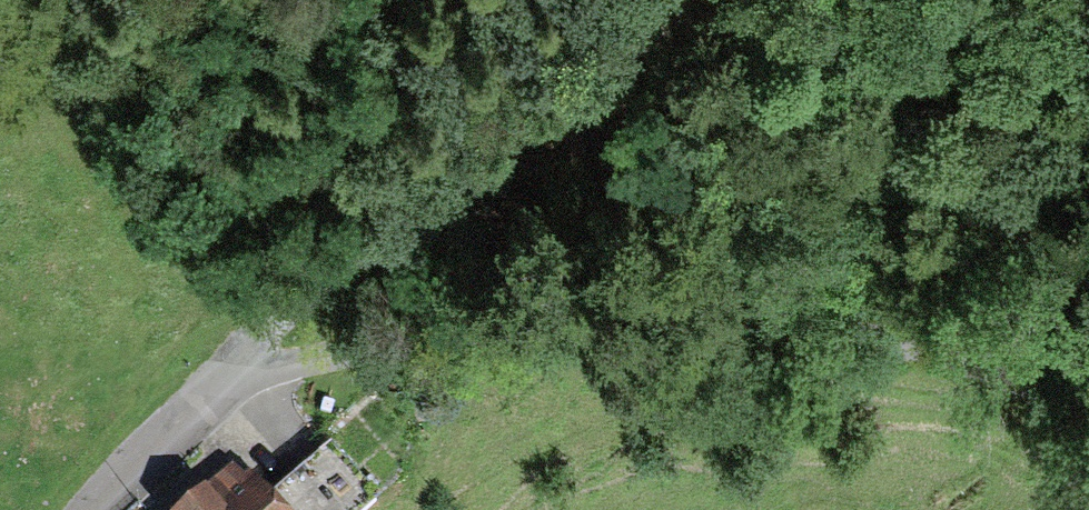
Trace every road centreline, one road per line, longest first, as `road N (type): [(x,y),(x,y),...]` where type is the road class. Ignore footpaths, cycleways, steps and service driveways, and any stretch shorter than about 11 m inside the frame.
road 1 (residential): [(1088,428),(1015,378),(926,346),(658,317),(568,317),(234,360)]
road 2 (track): [(672,0),(234,360)]
road 3 (residential): [(88,509),(234,360)]

